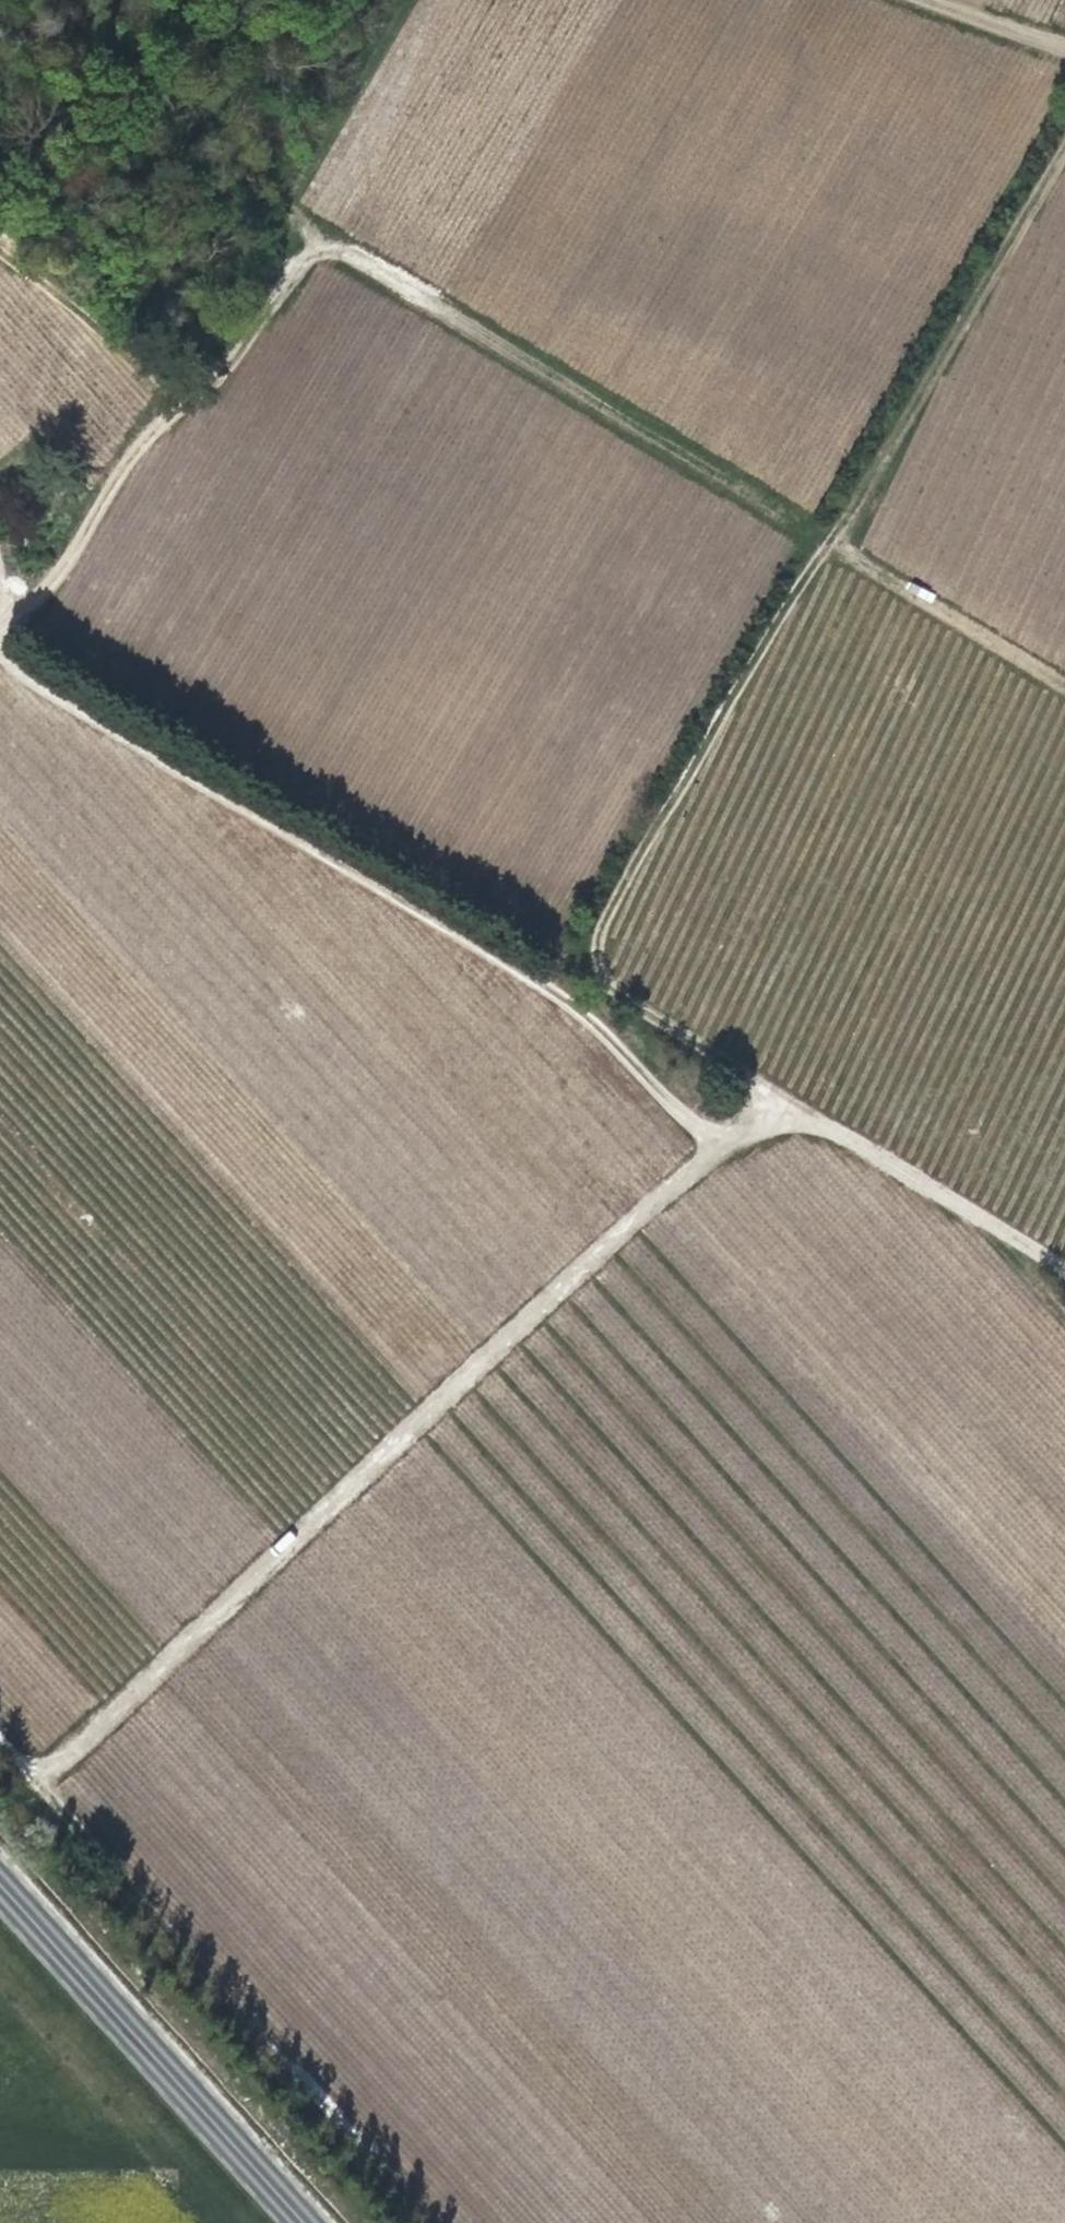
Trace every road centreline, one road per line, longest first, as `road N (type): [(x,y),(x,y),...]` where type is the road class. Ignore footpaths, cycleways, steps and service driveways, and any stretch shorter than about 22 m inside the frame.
road 1 (track): [(0,1730),(43,1777),(749,1091),(1064,1273)]
road 2 (secondary): [(0,1891),(298,2222)]

